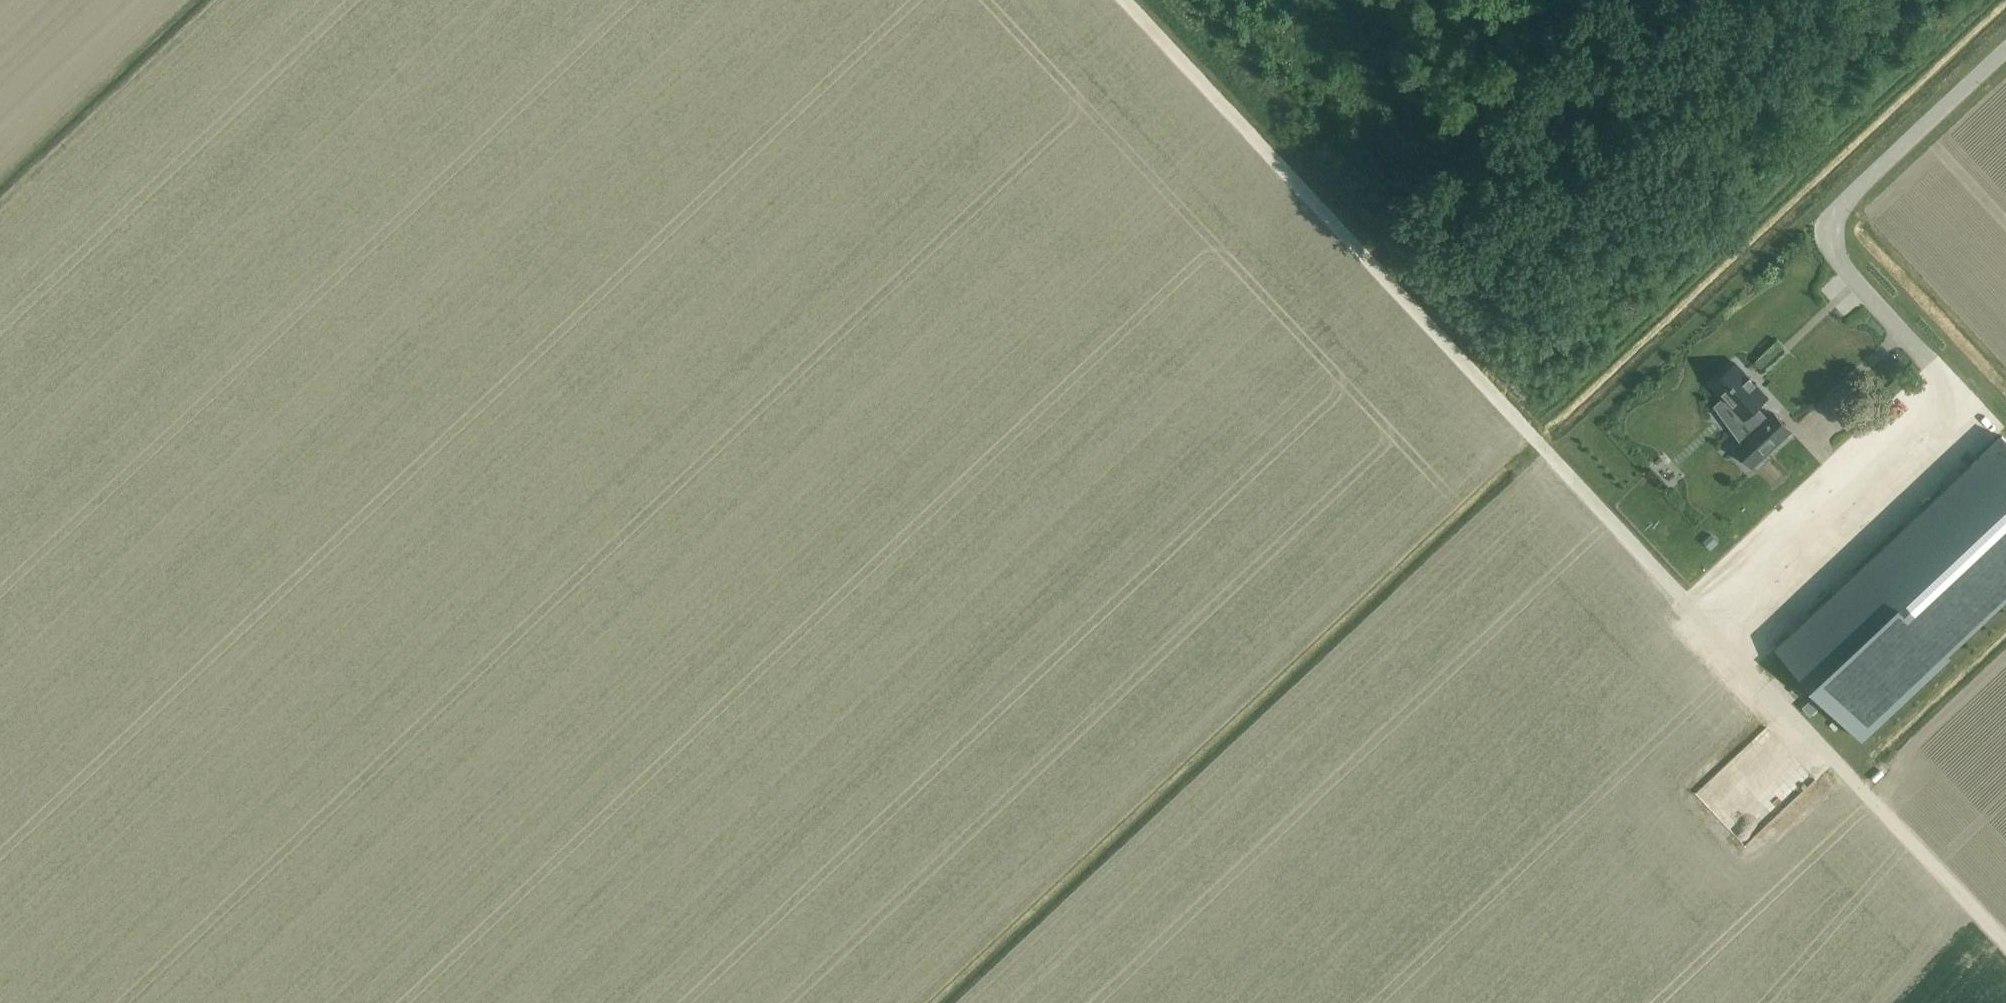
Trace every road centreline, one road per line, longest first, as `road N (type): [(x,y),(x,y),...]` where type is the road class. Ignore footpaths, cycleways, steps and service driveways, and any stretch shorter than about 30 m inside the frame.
road 1 (unclassified): [(2005,49),(1845,202),(1839,258),(1898,331)]

